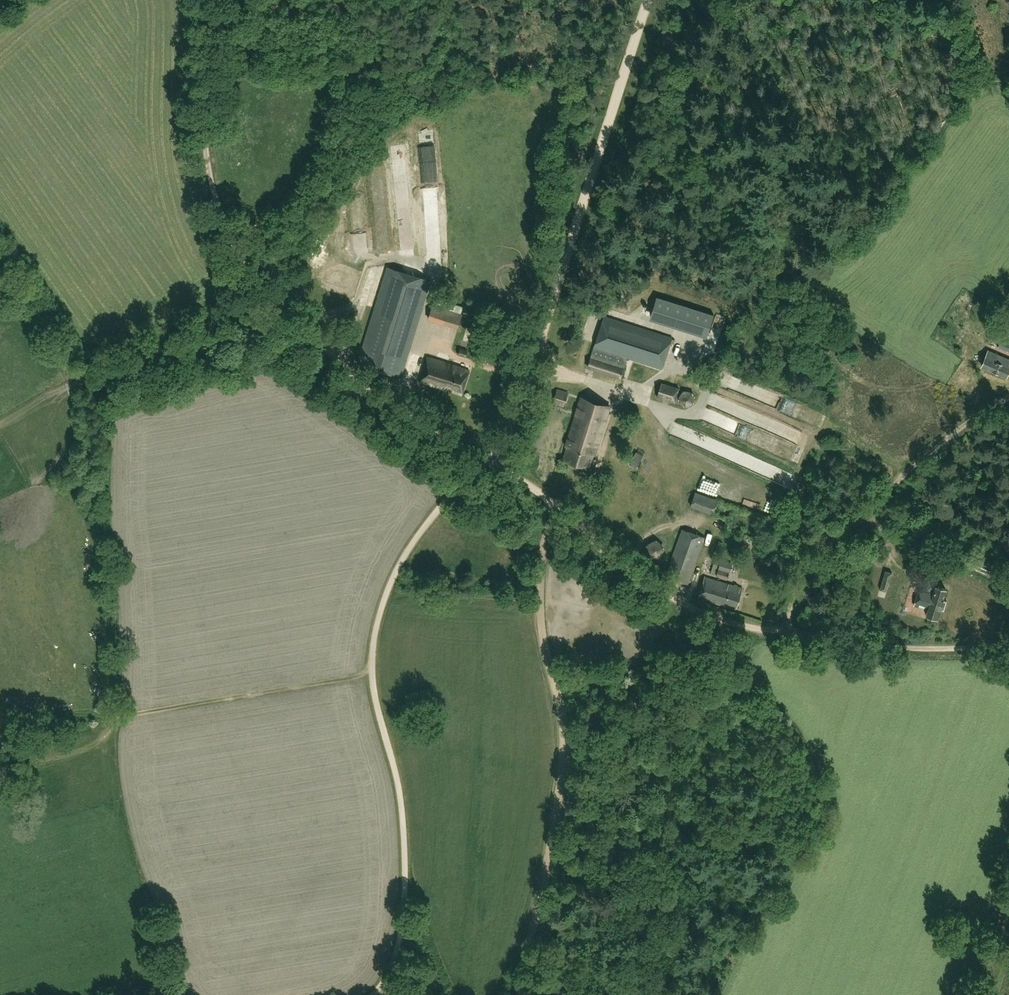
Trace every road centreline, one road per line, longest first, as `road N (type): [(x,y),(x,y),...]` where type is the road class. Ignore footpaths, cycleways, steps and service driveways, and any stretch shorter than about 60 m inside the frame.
road 1 (track): [(484,459),(373,394),(286,318),(232,247),(206,147),(209,0)]
road 2 (track): [(393,994),(404,931),(405,853),(396,772),(370,672),(382,602),(410,547),(484,459)]
road 3 (track): [(1008,646),(893,648),(722,618),(653,587),(493,463)]
road 4 (track): [(518,994),(563,779),(563,712),(543,637),(552,503)]
road 5 (track): [(493,463),(649,0)]
road 6 (track): [(0,424),(78,377),(364,298)]
road 7 (track): [(0,723),(370,672)]
road 8 (track): [(1008,401),(932,451),(814,562),(778,632)]
road 9 (track): [(563,710),(637,658),(684,602)]

